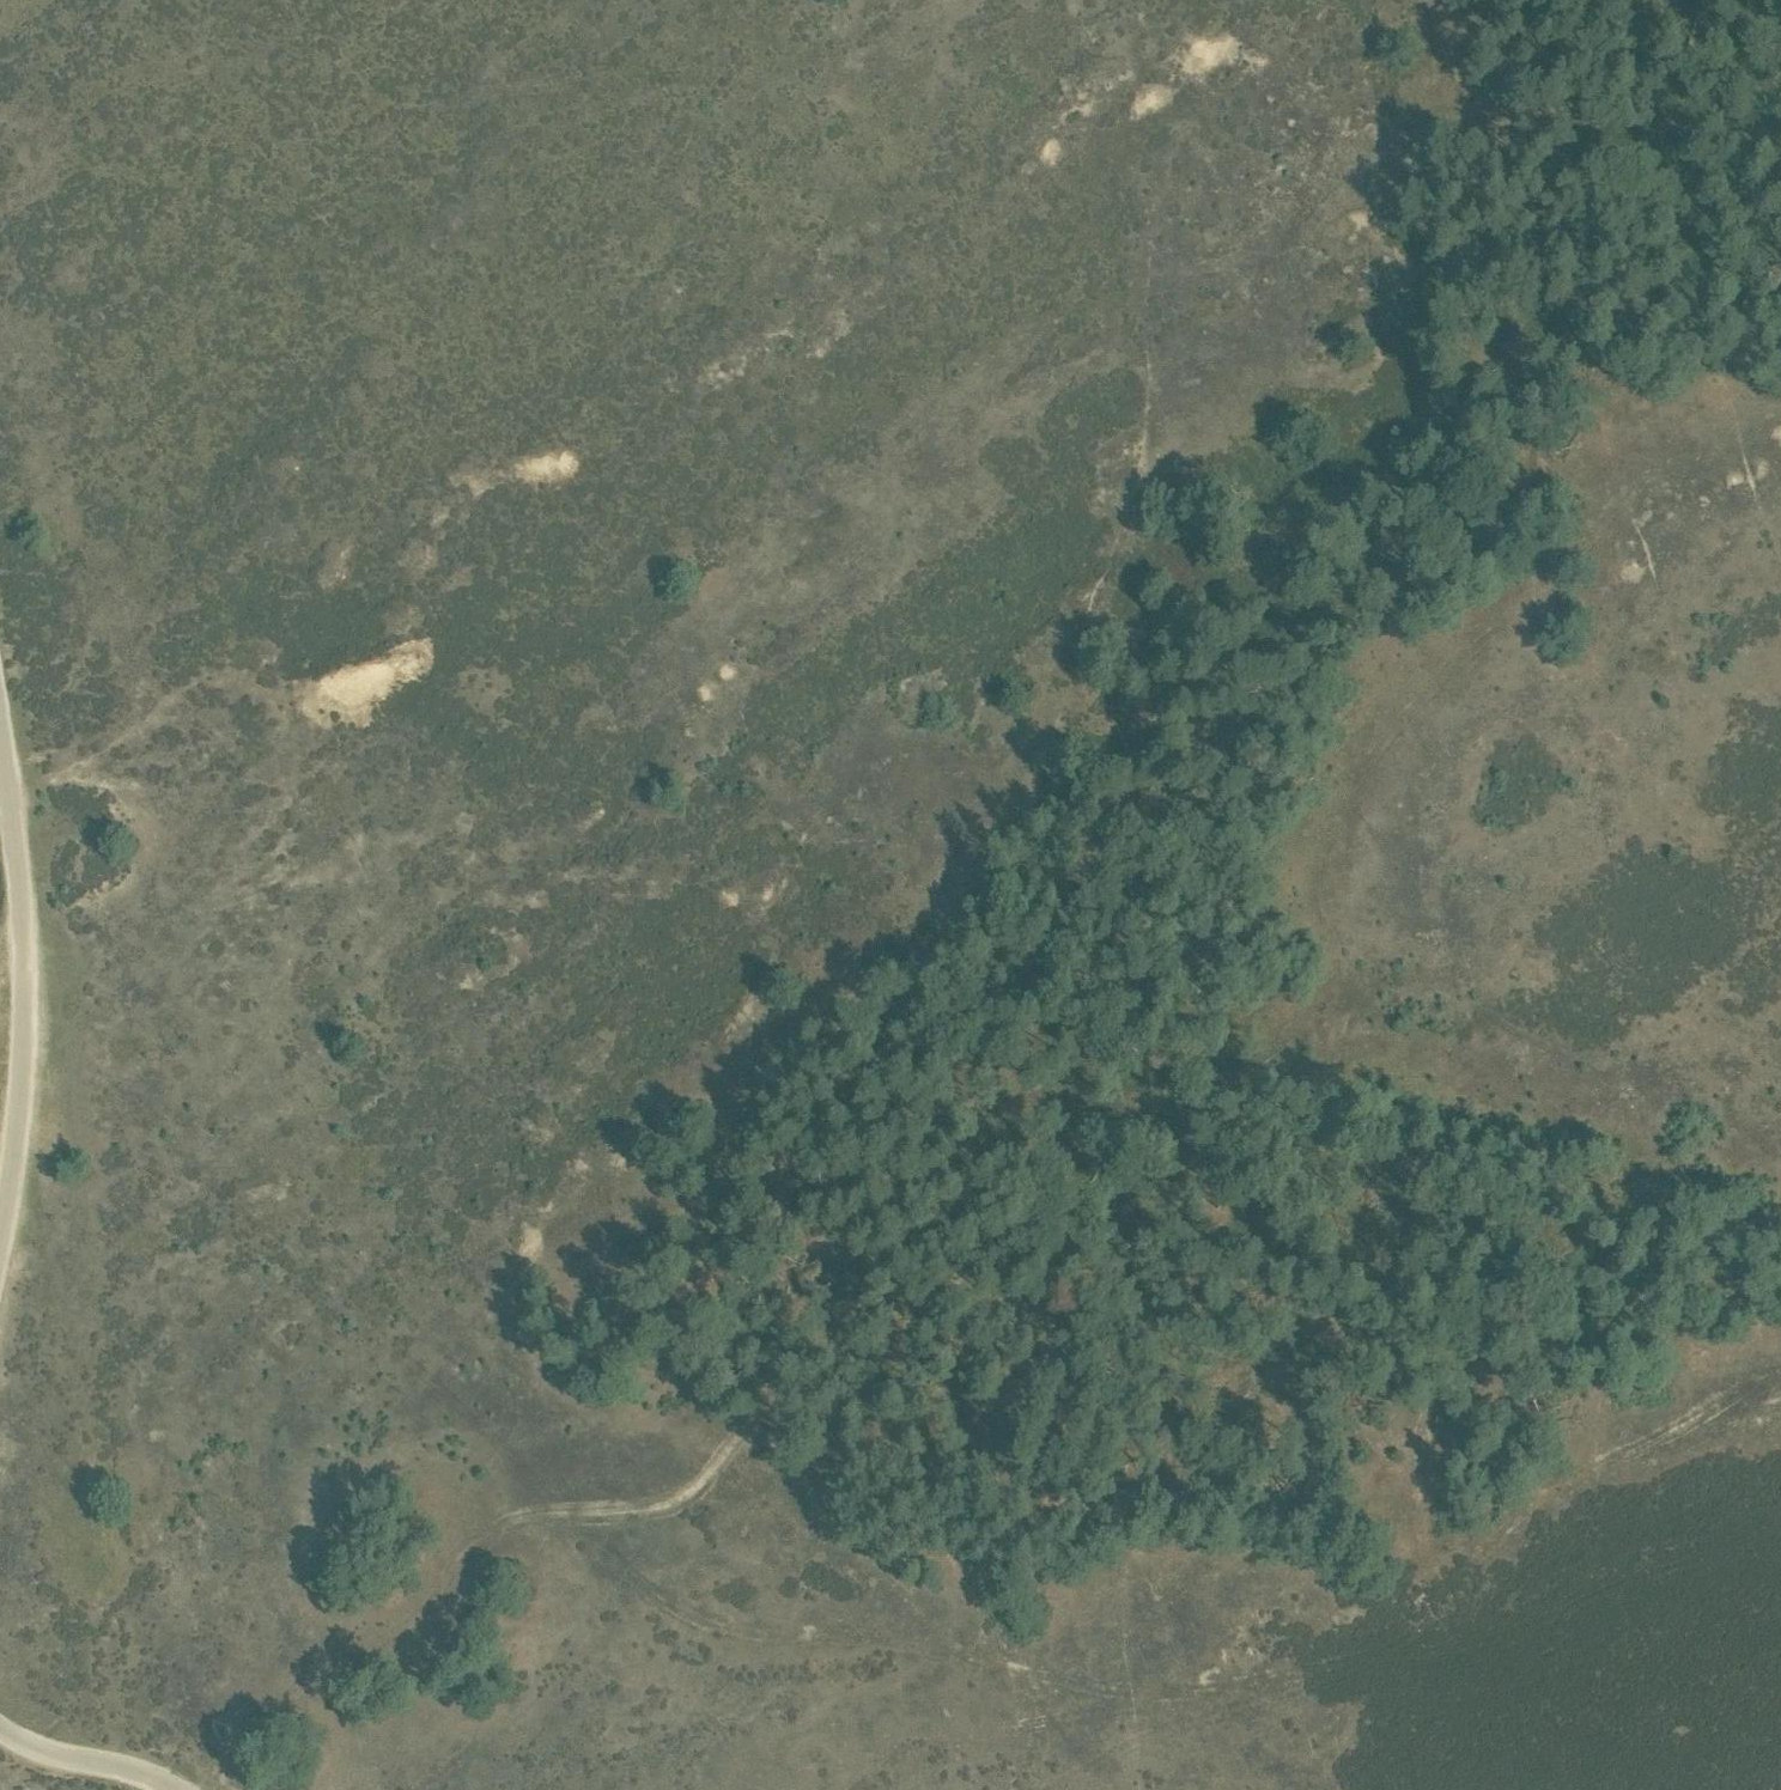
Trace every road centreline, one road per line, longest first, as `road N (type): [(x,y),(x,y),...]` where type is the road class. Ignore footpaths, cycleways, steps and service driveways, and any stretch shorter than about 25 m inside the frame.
road 1 (unclassified): [(0,1239),(23,1014),(17,850),(0,750)]
road 2 (unclassified): [(172,1789),(35,1747),(0,1723)]

